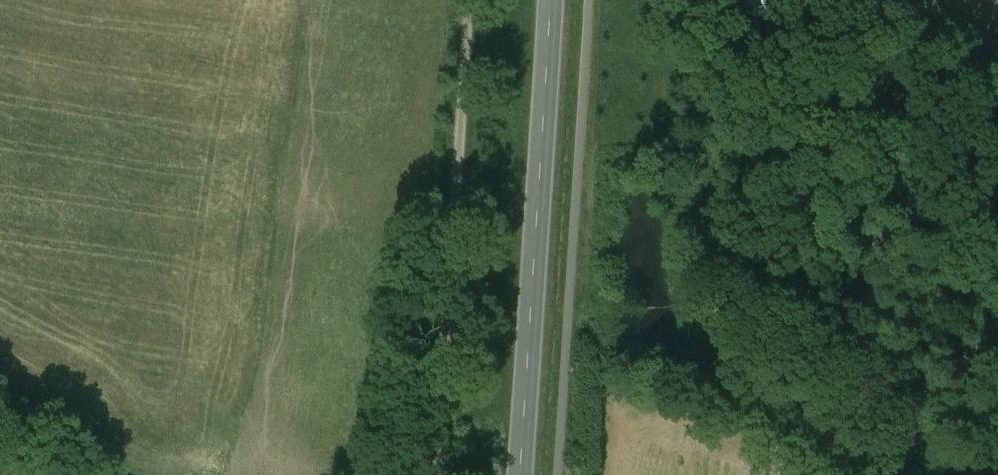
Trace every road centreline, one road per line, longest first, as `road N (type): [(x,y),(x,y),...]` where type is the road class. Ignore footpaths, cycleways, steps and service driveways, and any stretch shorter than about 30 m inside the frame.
road 1 (unclassified): [(467,0),(432,474)]
road 2 (secondary): [(521,474),(553,0)]

